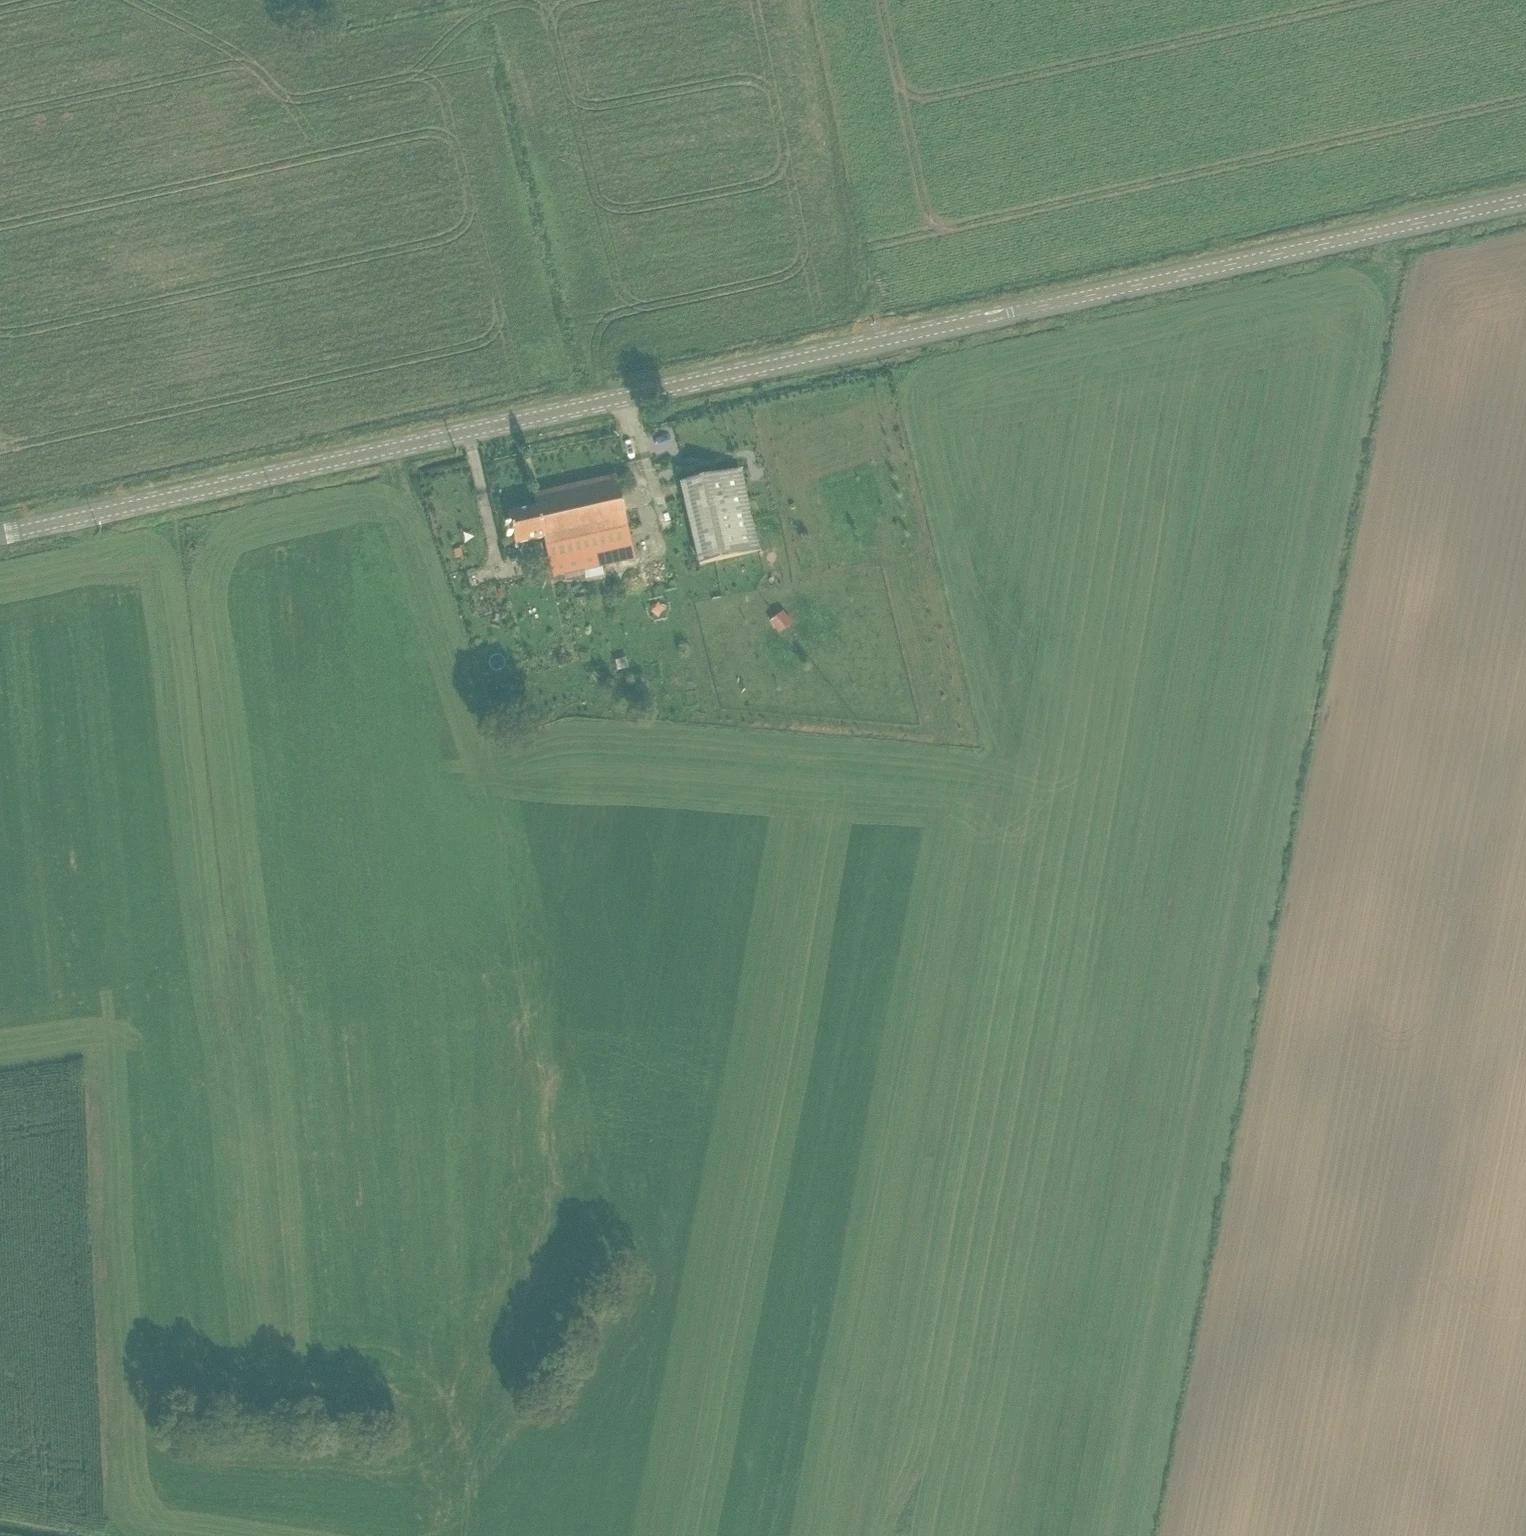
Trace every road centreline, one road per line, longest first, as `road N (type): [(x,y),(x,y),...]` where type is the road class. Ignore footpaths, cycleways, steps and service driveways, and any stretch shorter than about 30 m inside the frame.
road 1 (tertiary): [(0,534),(1525,199)]

